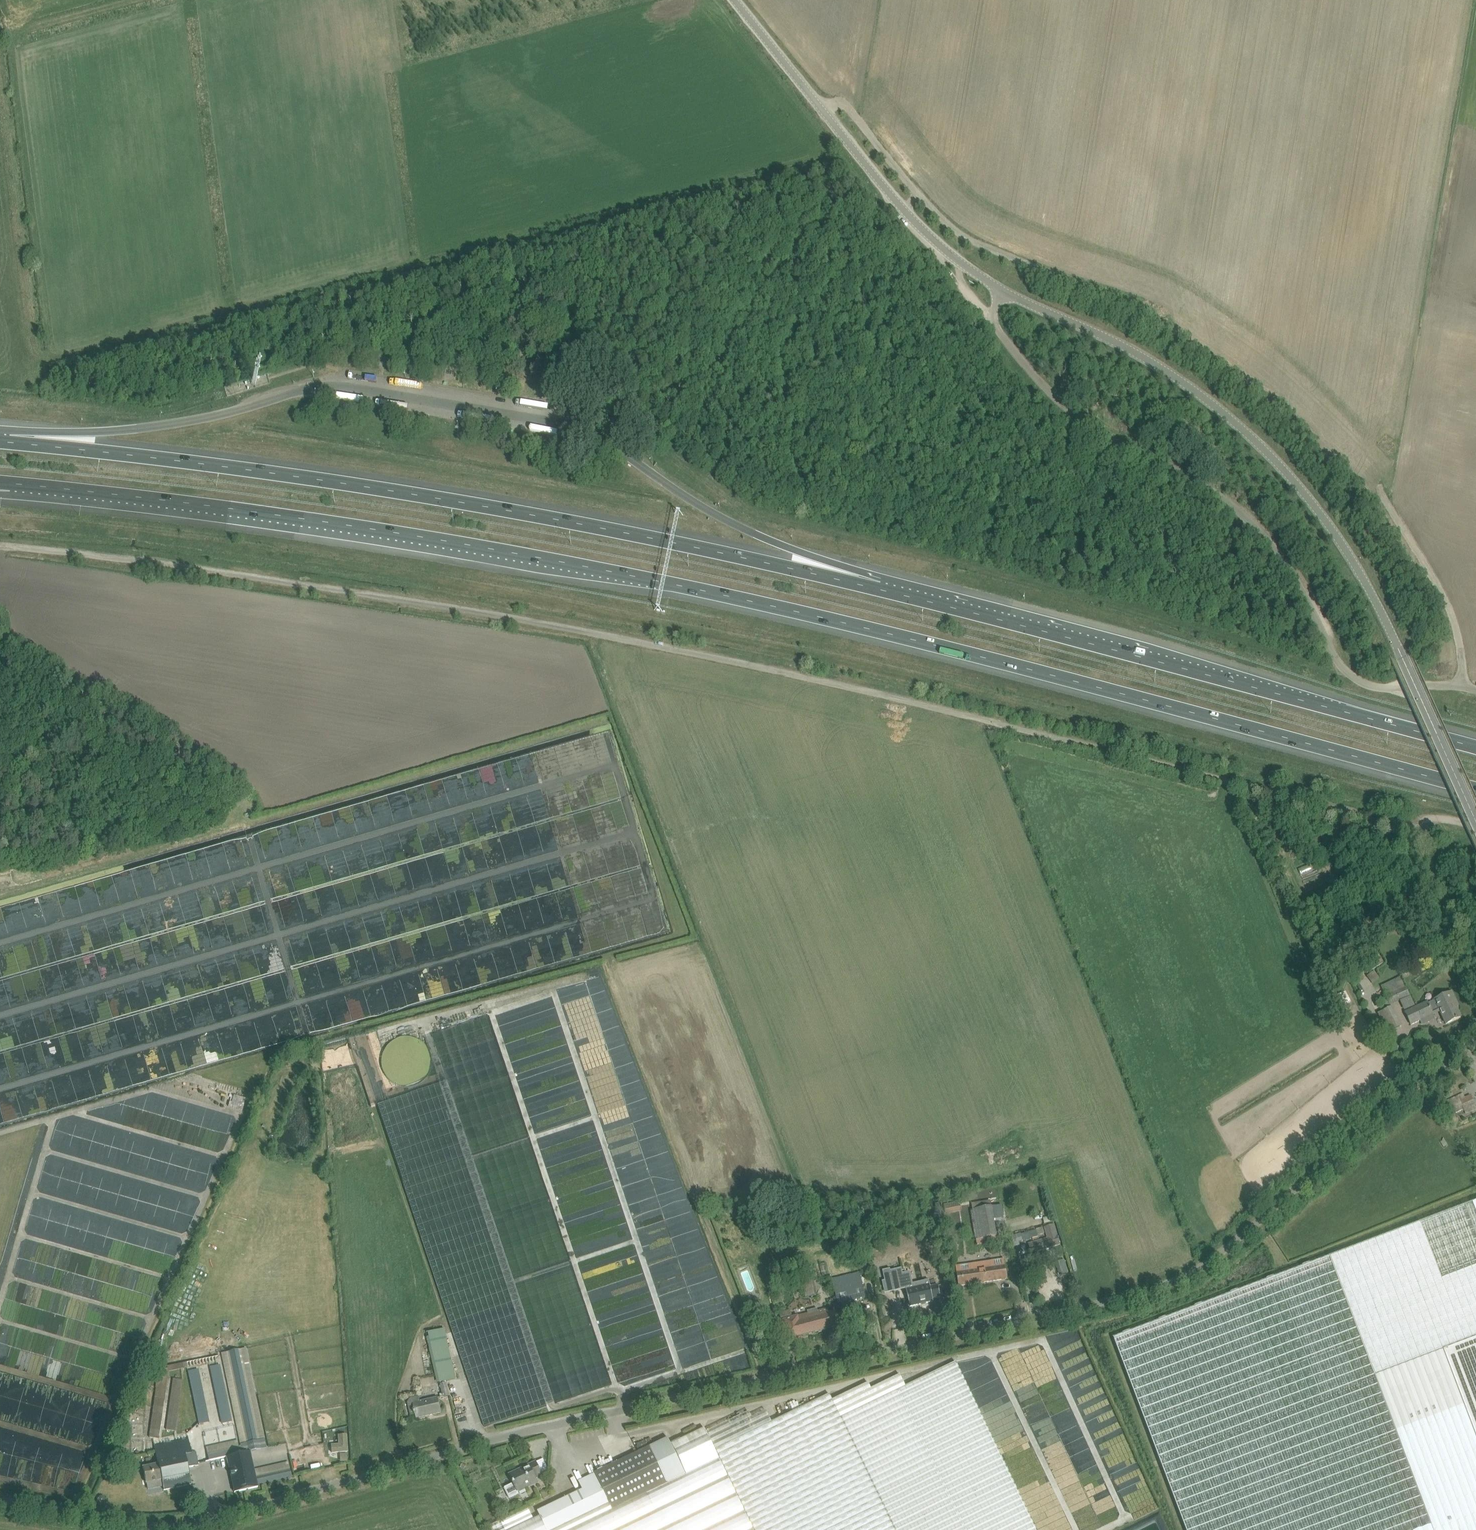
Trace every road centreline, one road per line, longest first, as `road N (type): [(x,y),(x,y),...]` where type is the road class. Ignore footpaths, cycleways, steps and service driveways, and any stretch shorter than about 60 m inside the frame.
road 1 (unclassified): [(0,1501),(184,1526),(490,1441),(1152,1290),(1219,1254),(1475,1039)]
road 2 (motorway): [(1475,748),(731,553),(351,482),(0,441)]
road 3 (motorway): [(0,483),(209,505),(597,568),(1030,668),(1475,790)]
road 4 (unclassified): [(1414,827),(724,659),(264,578),(0,546)]
road 5 (tertiary): [(1475,821),(1378,607),(1293,484),(1179,380),(998,291)]
road 6 (unclassified): [(998,291),(998,329),(1059,402),(1209,488),(1266,540),(1346,673),(1375,686),(1463,688)]
road 7 (track): [(818,110),(835,104),(857,114),(924,200),(971,236),(1159,312)]
road 8 (tertiary): [(998,291),(943,257),(902,217),(731,0)]
road 9 (unclassified): [(1388,505),(1449,607),(1463,688)]
road 10 (unclassified): [(1475,960),(1414,827)]

